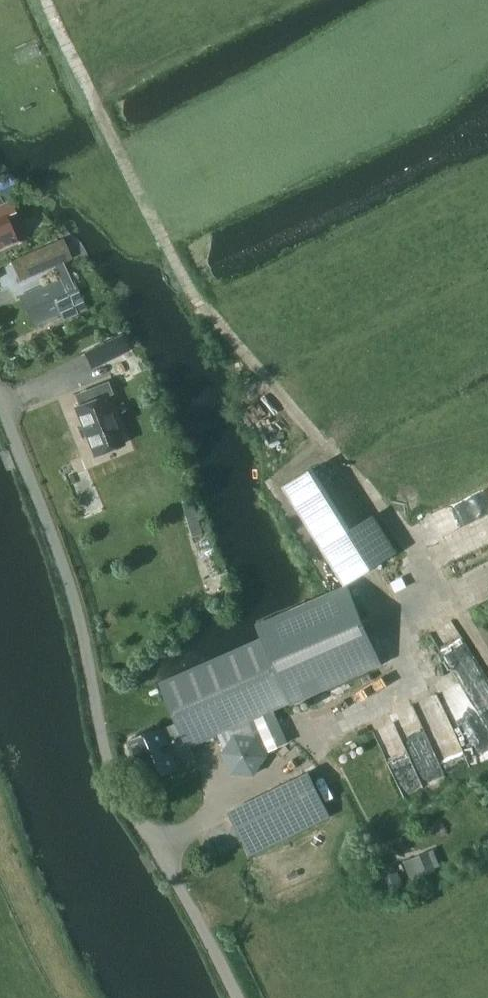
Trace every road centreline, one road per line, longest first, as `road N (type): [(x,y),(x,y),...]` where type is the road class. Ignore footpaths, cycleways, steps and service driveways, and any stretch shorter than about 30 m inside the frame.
road 1 (track): [(410,617),(419,554),(172,254),(50,0)]
road 2 (unclassified): [(240,997),(188,890),(120,780),(73,567),(0,393)]

